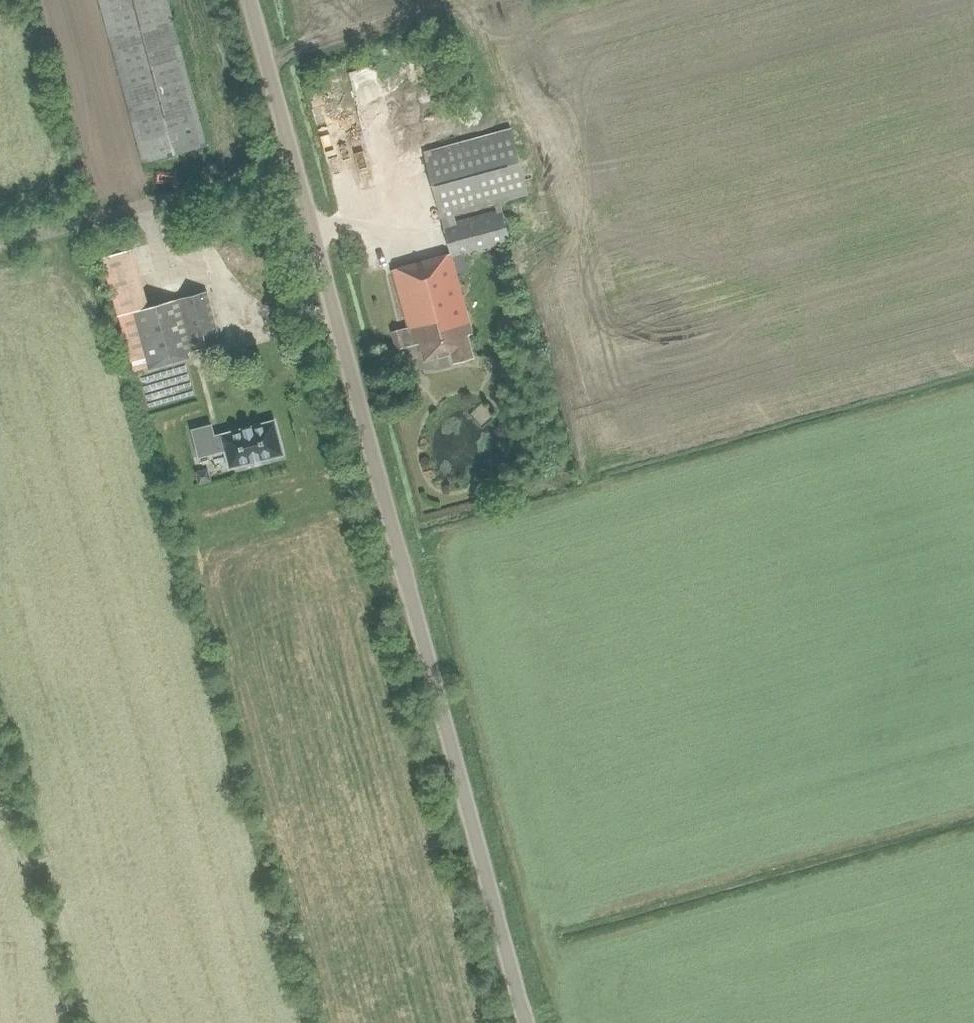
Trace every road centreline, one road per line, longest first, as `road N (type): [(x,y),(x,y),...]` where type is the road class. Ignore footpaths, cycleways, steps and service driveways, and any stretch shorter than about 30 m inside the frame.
road 1 (unclassified): [(524,1022),(249,0)]

